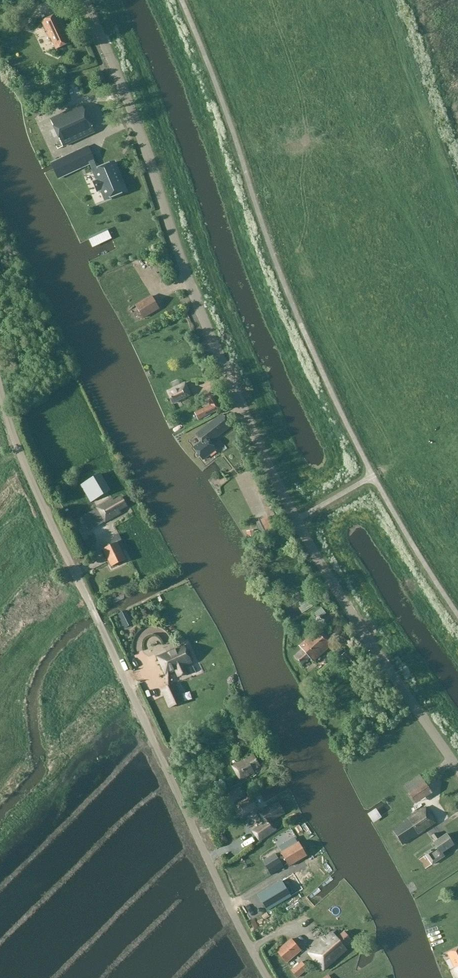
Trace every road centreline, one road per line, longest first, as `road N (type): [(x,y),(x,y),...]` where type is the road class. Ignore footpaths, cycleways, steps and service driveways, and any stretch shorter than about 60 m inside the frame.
road 1 (tertiary): [(457,769),(341,597),(272,471),(201,312),(124,90),(84,0)]
road 2 (unclassified): [(267,977),(33,483),(0,389)]

